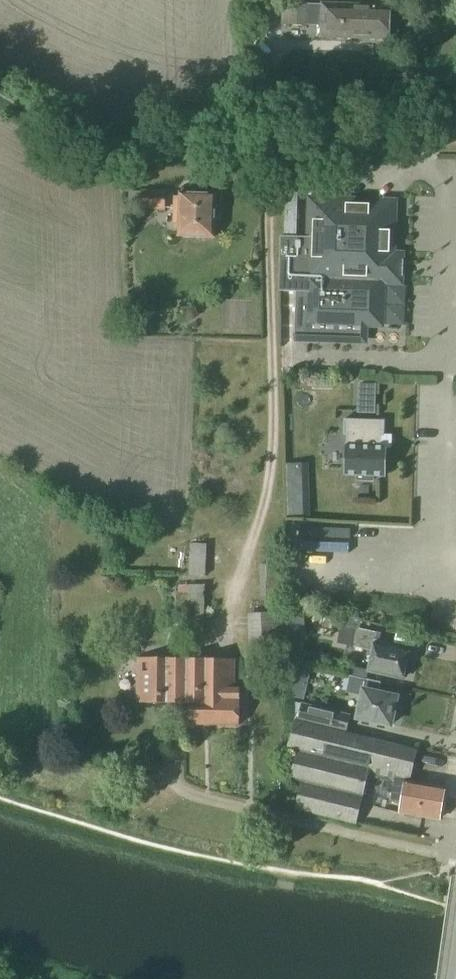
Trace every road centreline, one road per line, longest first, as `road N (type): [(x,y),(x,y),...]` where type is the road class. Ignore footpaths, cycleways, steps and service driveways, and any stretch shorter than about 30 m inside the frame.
road 1 (unclassified): [(203,154),(455,134)]
road 2 (track): [(0,96),(114,143),(203,154)]

